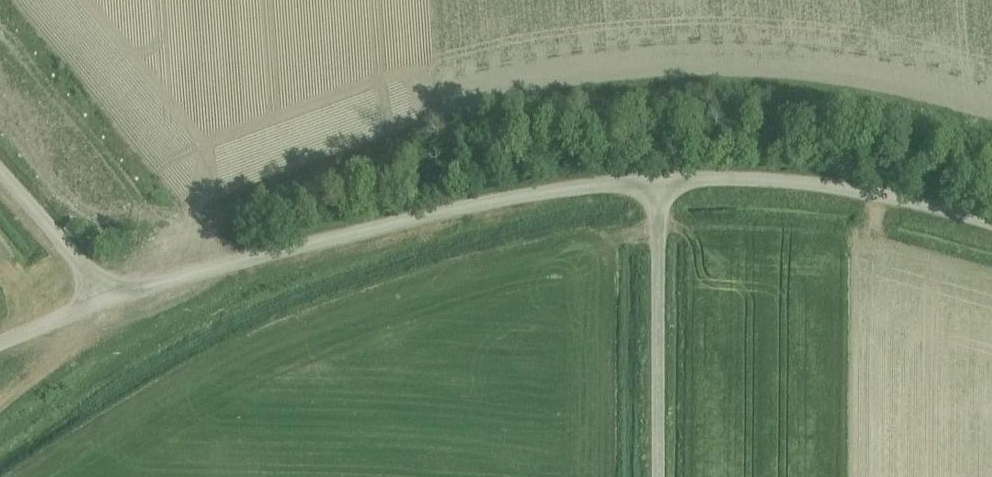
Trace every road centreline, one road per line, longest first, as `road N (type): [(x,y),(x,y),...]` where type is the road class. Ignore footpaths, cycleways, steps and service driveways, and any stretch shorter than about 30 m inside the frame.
road 1 (unclassified): [(658,181),(379,226),(102,301)]
road 2 (unclassified): [(991,231),(837,192),(658,181)]
road 3 (unclassified): [(656,476),(658,181)]
road 4 (unclassified): [(102,301),(96,280),(0,164)]
road 5 (track): [(102,301),(0,409)]

